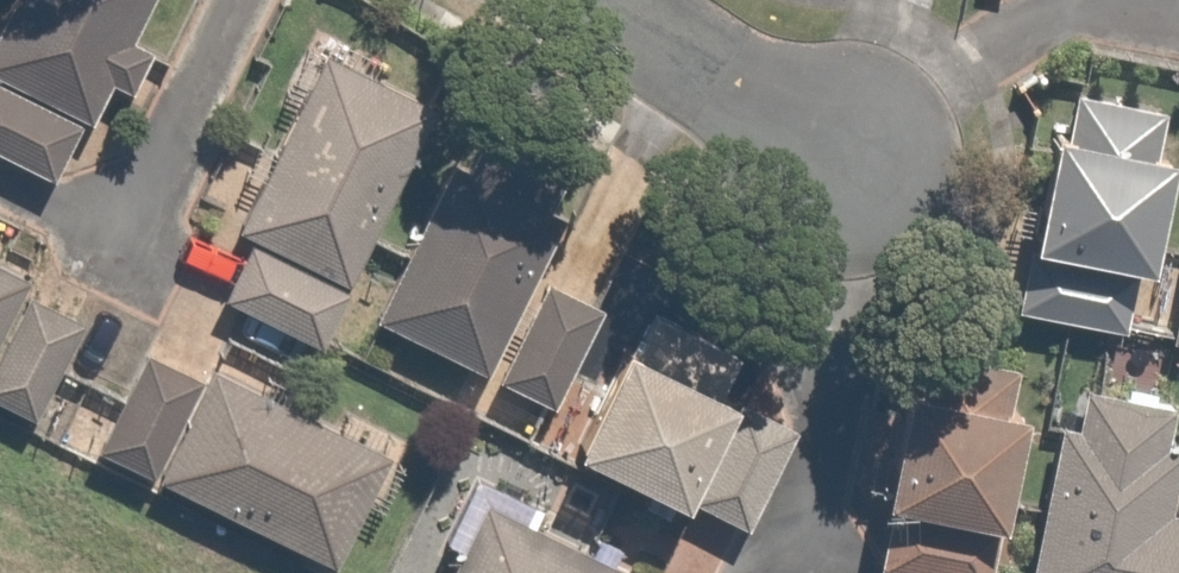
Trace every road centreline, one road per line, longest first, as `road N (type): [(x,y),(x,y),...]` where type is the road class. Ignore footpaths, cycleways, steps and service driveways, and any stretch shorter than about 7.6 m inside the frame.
road 1 (residential): [(614,0),(860,152)]

